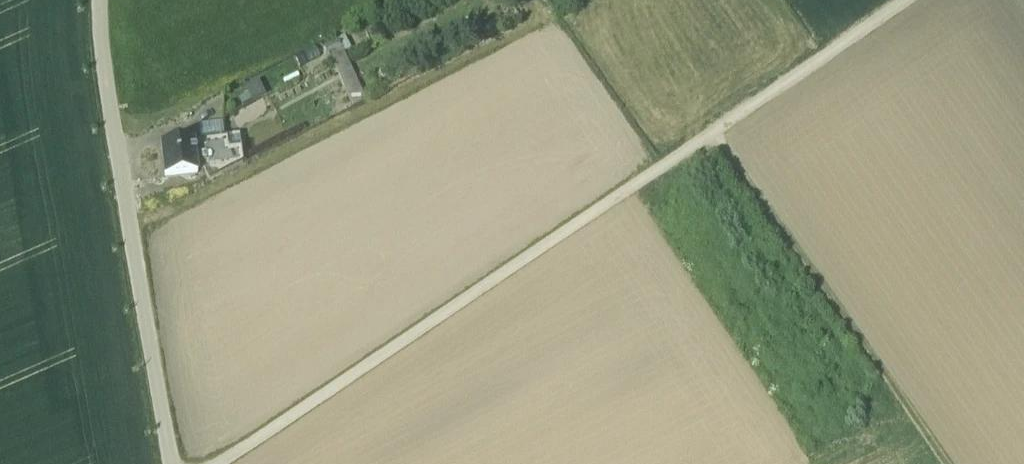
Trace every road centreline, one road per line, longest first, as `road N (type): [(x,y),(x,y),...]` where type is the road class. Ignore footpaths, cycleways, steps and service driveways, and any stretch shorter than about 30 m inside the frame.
road 1 (track): [(907,0),(219,463)]
road 2 (unclassified): [(172,463),(98,0)]
road 3 (track): [(955,463),(723,124)]

